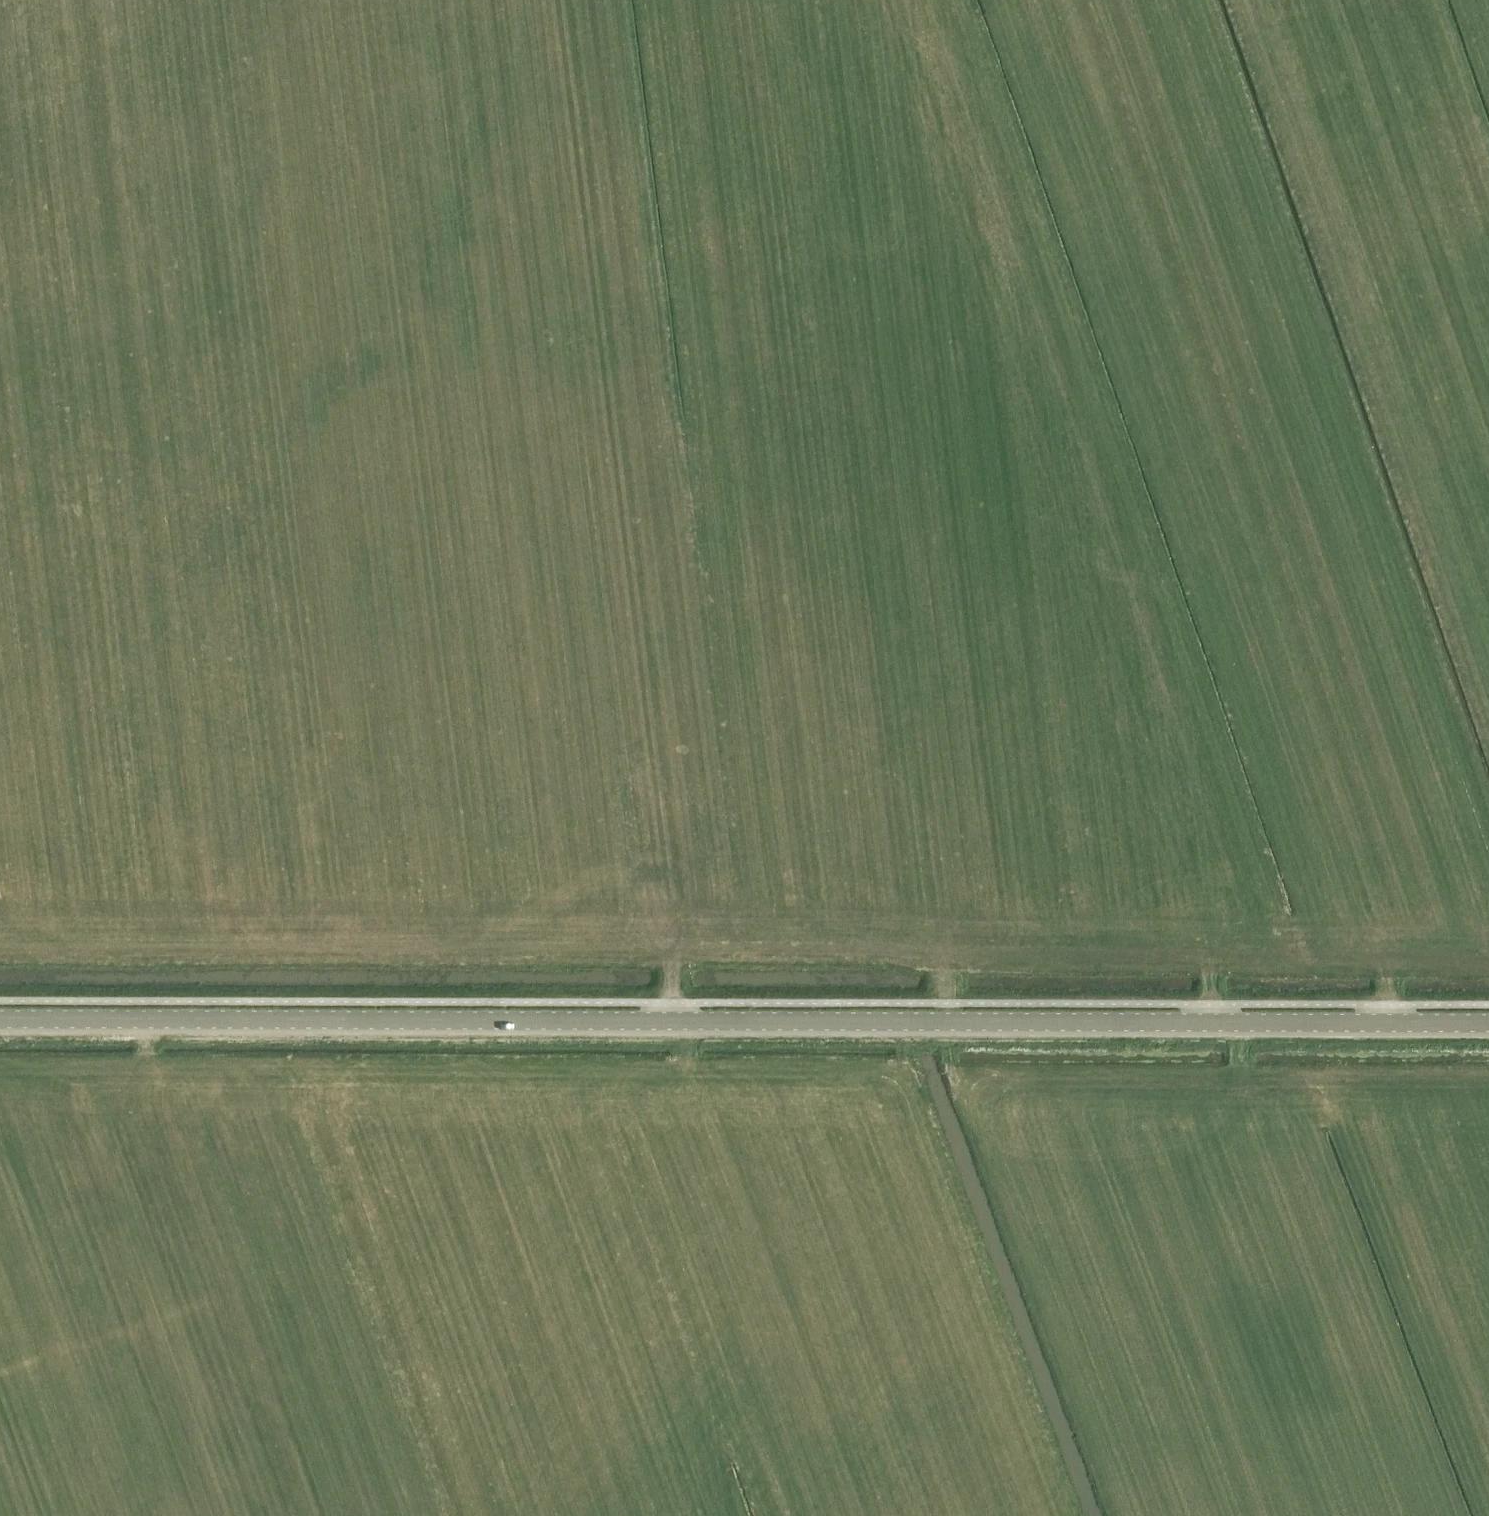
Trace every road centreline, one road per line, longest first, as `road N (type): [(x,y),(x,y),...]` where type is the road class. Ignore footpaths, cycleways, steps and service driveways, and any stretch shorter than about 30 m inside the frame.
road 1 (tertiary): [(0,1020),(1488,1023)]

